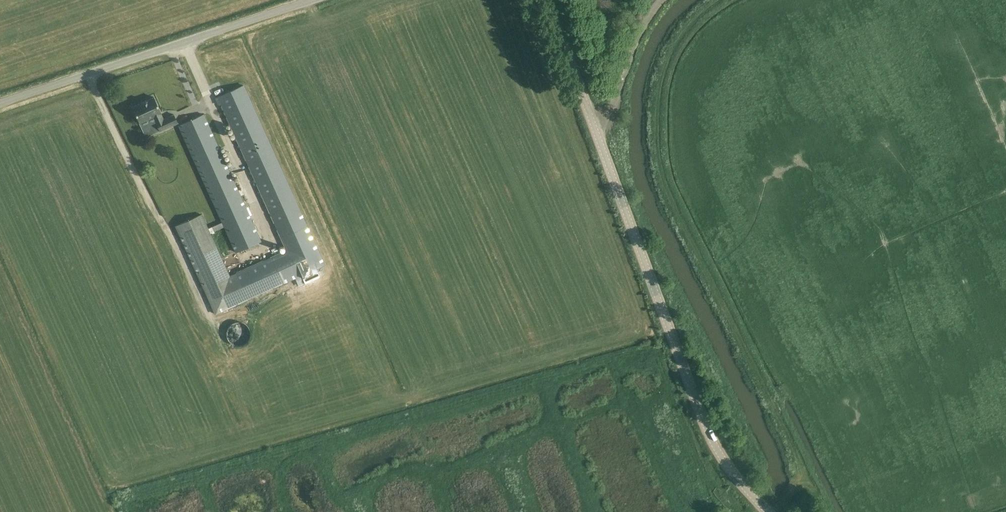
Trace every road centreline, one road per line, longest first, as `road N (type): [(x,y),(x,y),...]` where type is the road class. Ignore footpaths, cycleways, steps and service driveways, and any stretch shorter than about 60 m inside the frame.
road 1 (track): [(828,511),(808,482),(761,455),(633,193),(620,84),(662,0)]
road 2 (tertiary): [(767,511),(707,430),(547,0)]
road 3 (unclassified): [(0,104),(313,0)]

